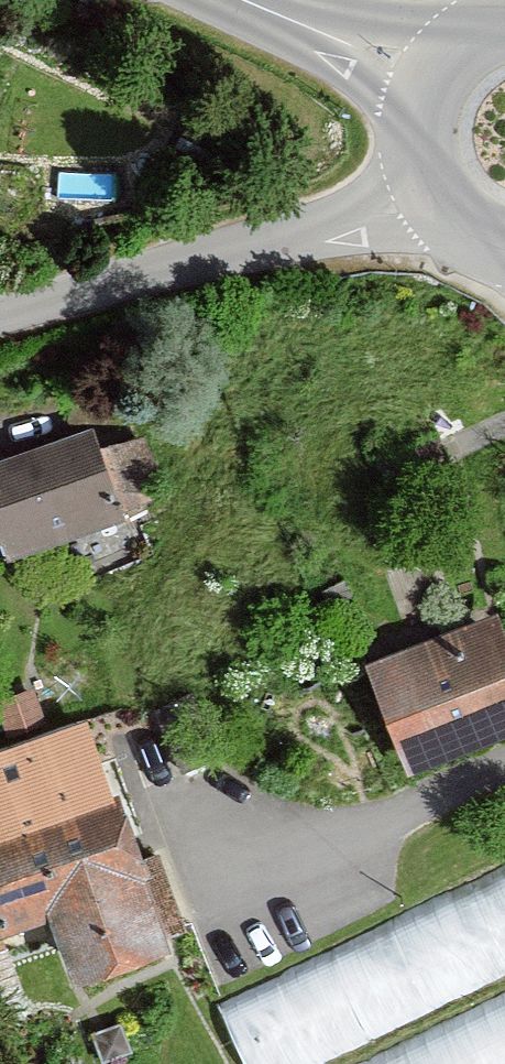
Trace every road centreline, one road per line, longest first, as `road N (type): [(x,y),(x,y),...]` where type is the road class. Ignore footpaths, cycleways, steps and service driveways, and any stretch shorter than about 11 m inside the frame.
road 1 (residential): [(0,314),(435,197)]
road 2 (tertiary): [(431,88),(240,0)]

